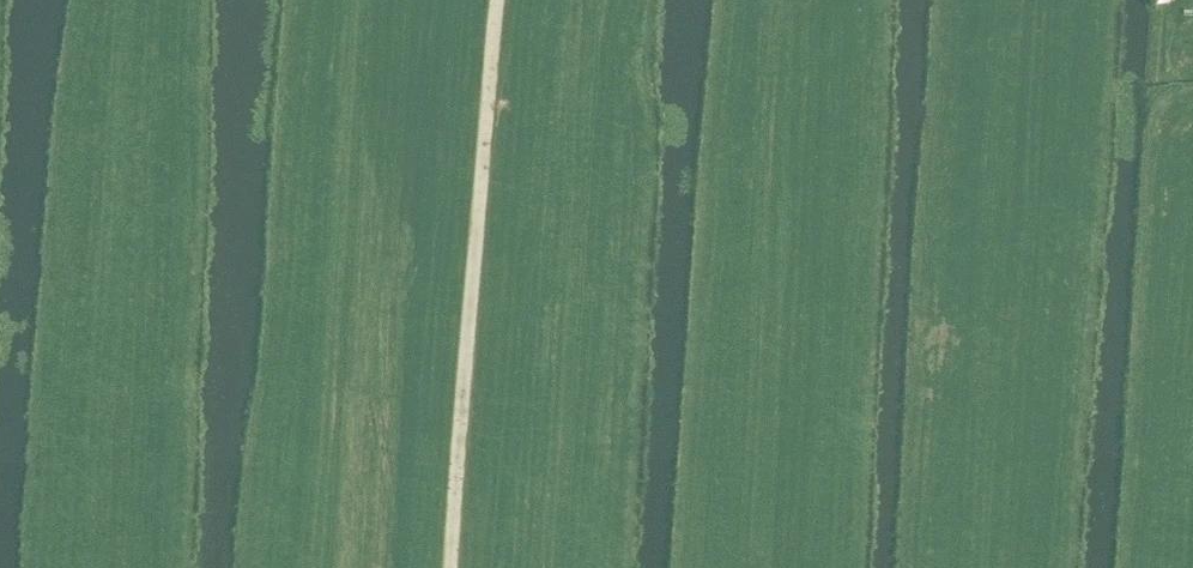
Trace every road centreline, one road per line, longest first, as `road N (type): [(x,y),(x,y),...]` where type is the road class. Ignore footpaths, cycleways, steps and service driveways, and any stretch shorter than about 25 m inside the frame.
road 1 (track): [(451,567),(497,0)]

